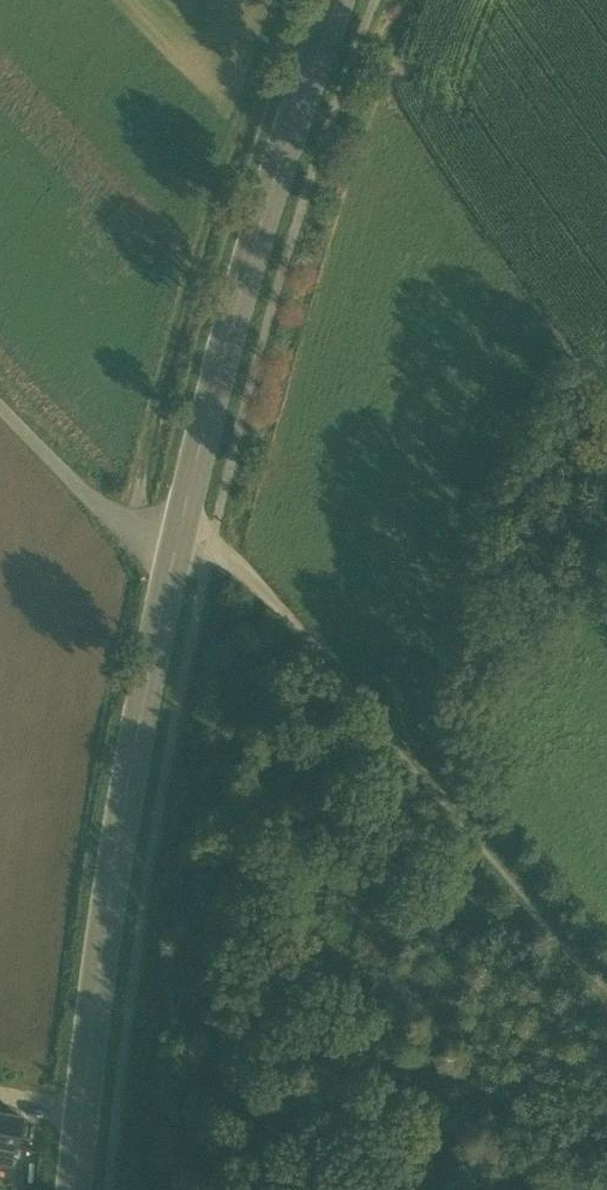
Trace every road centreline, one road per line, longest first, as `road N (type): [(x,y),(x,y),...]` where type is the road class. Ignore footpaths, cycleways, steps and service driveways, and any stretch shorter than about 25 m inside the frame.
road 1 (secondary): [(88,1189),(130,841),(177,557),(298,125),(349,0)]
road 2 (track): [(606,990),(246,576),(207,565)]
road 3 (track): [(207,565),(117,531),(0,410)]

